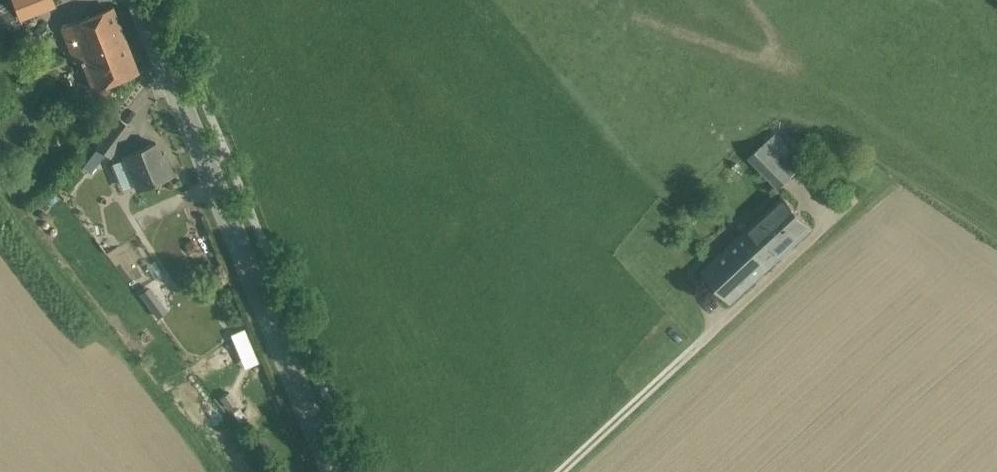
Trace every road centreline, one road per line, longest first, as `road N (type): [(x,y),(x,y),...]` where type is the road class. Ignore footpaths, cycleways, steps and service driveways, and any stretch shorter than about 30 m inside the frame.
road 1 (tertiary): [(137,0),(334,471)]

